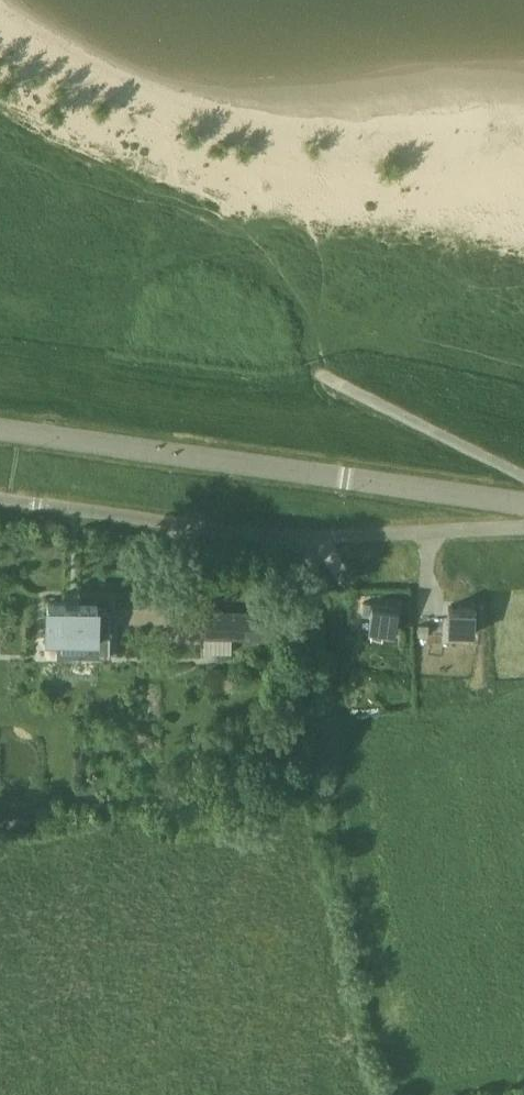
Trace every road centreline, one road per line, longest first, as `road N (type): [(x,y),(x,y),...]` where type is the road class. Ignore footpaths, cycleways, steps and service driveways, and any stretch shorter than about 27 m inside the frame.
road 1 (unclassified): [(523,504),(0,429)]
road 2 (unclassified): [(0,502),(290,542),(523,527)]
road 3 (track): [(307,365),(523,476)]

